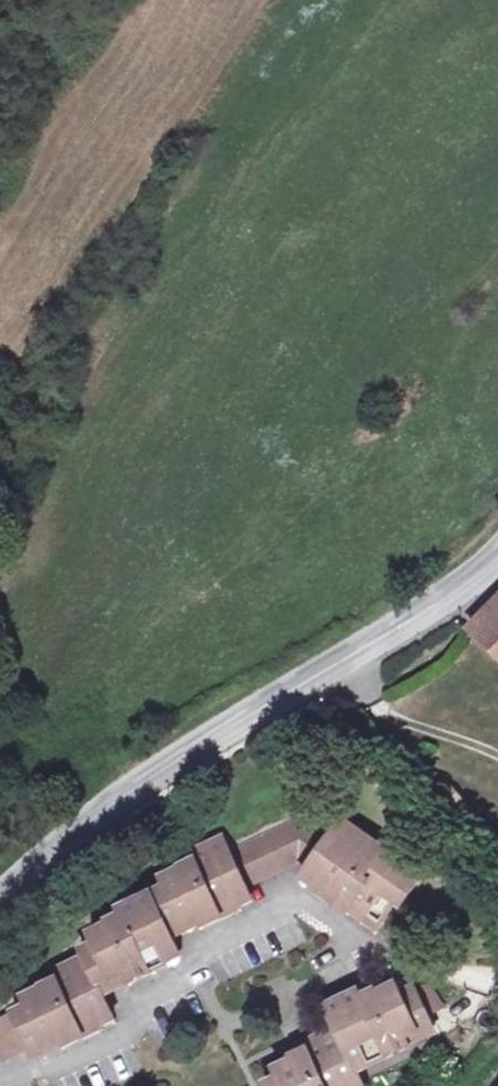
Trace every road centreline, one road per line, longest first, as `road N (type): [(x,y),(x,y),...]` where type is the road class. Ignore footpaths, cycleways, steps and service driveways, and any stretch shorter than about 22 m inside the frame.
road 1 (tertiary): [(497,556),(418,615),(164,766),(0,898)]
road 2 (residential): [(0,1085),(122,1036),(168,977),(300,905),(398,959),(497,983)]

